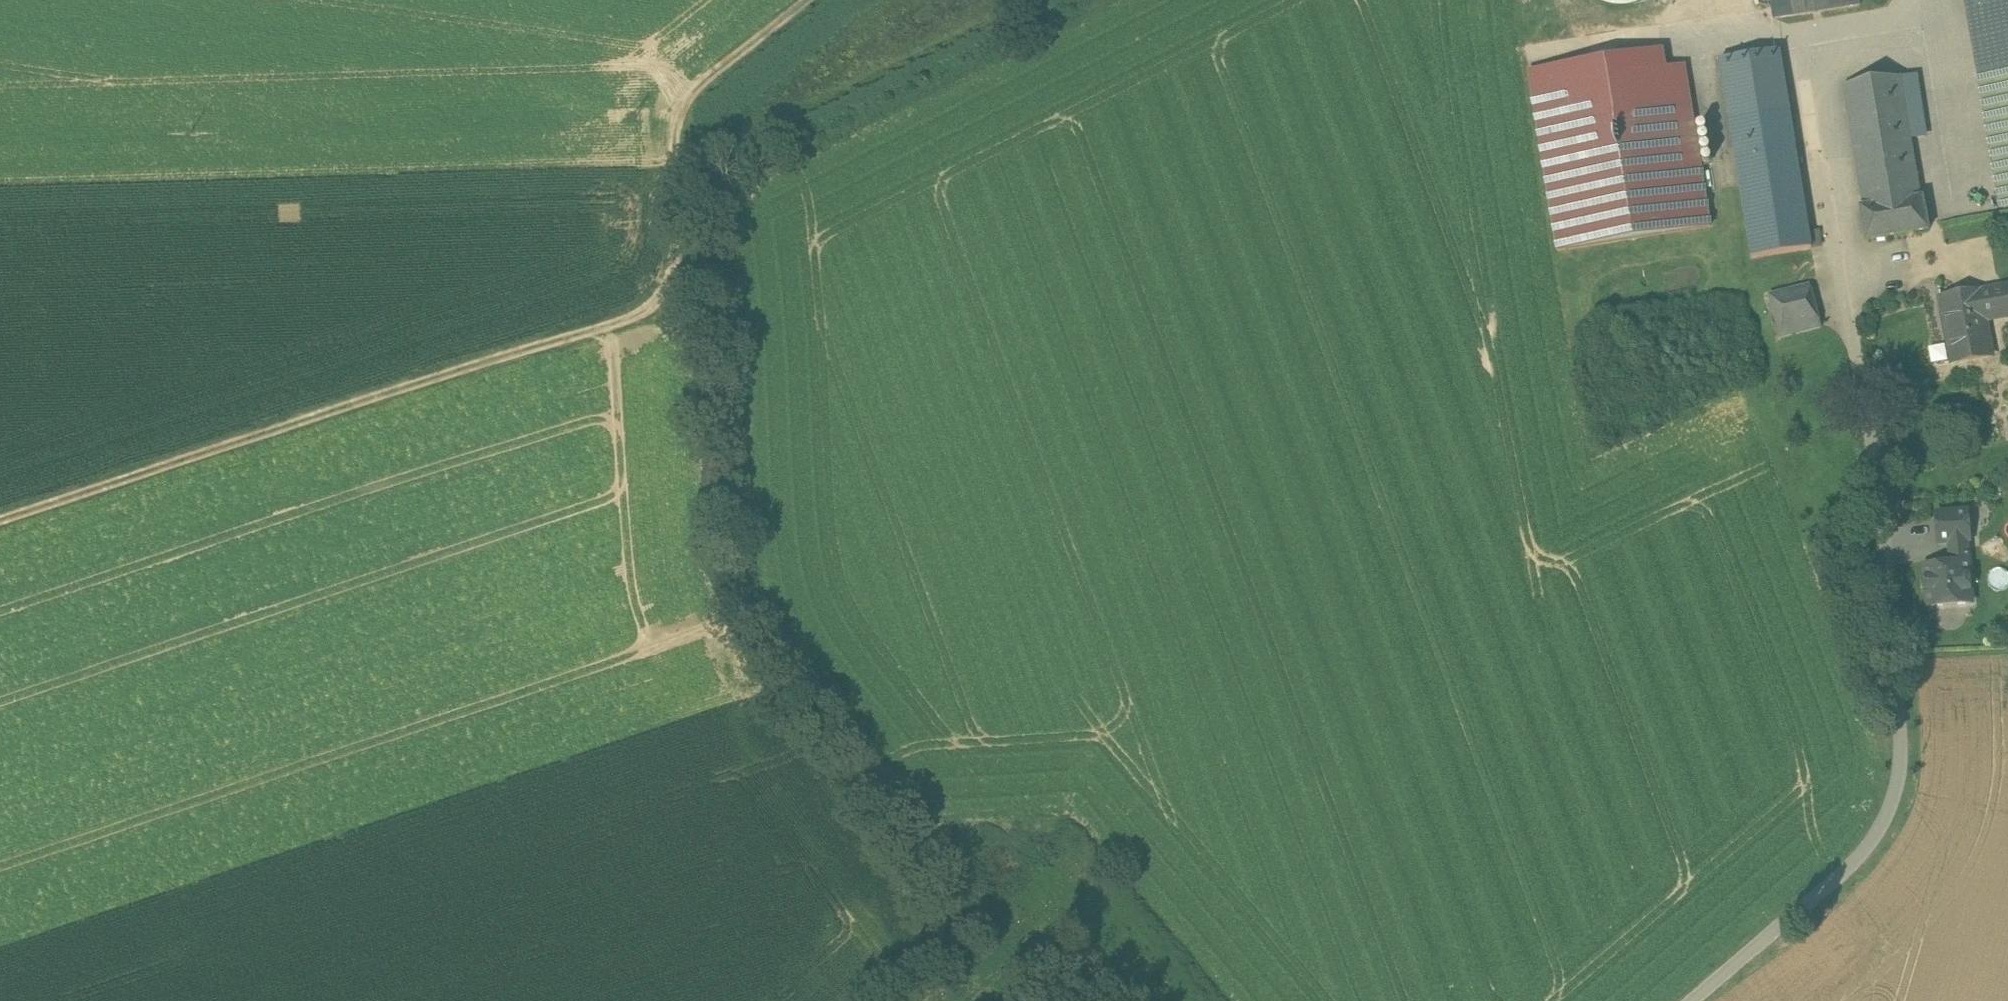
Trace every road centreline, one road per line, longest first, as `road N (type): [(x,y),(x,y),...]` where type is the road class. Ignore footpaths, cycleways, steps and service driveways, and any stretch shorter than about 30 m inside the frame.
road 1 (track): [(0,519),(690,295),(681,103),(812,0)]
road 2 (unclassified): [(1699,1000),(1854,867),(1885,822),(1898,785),(1894,650)]

